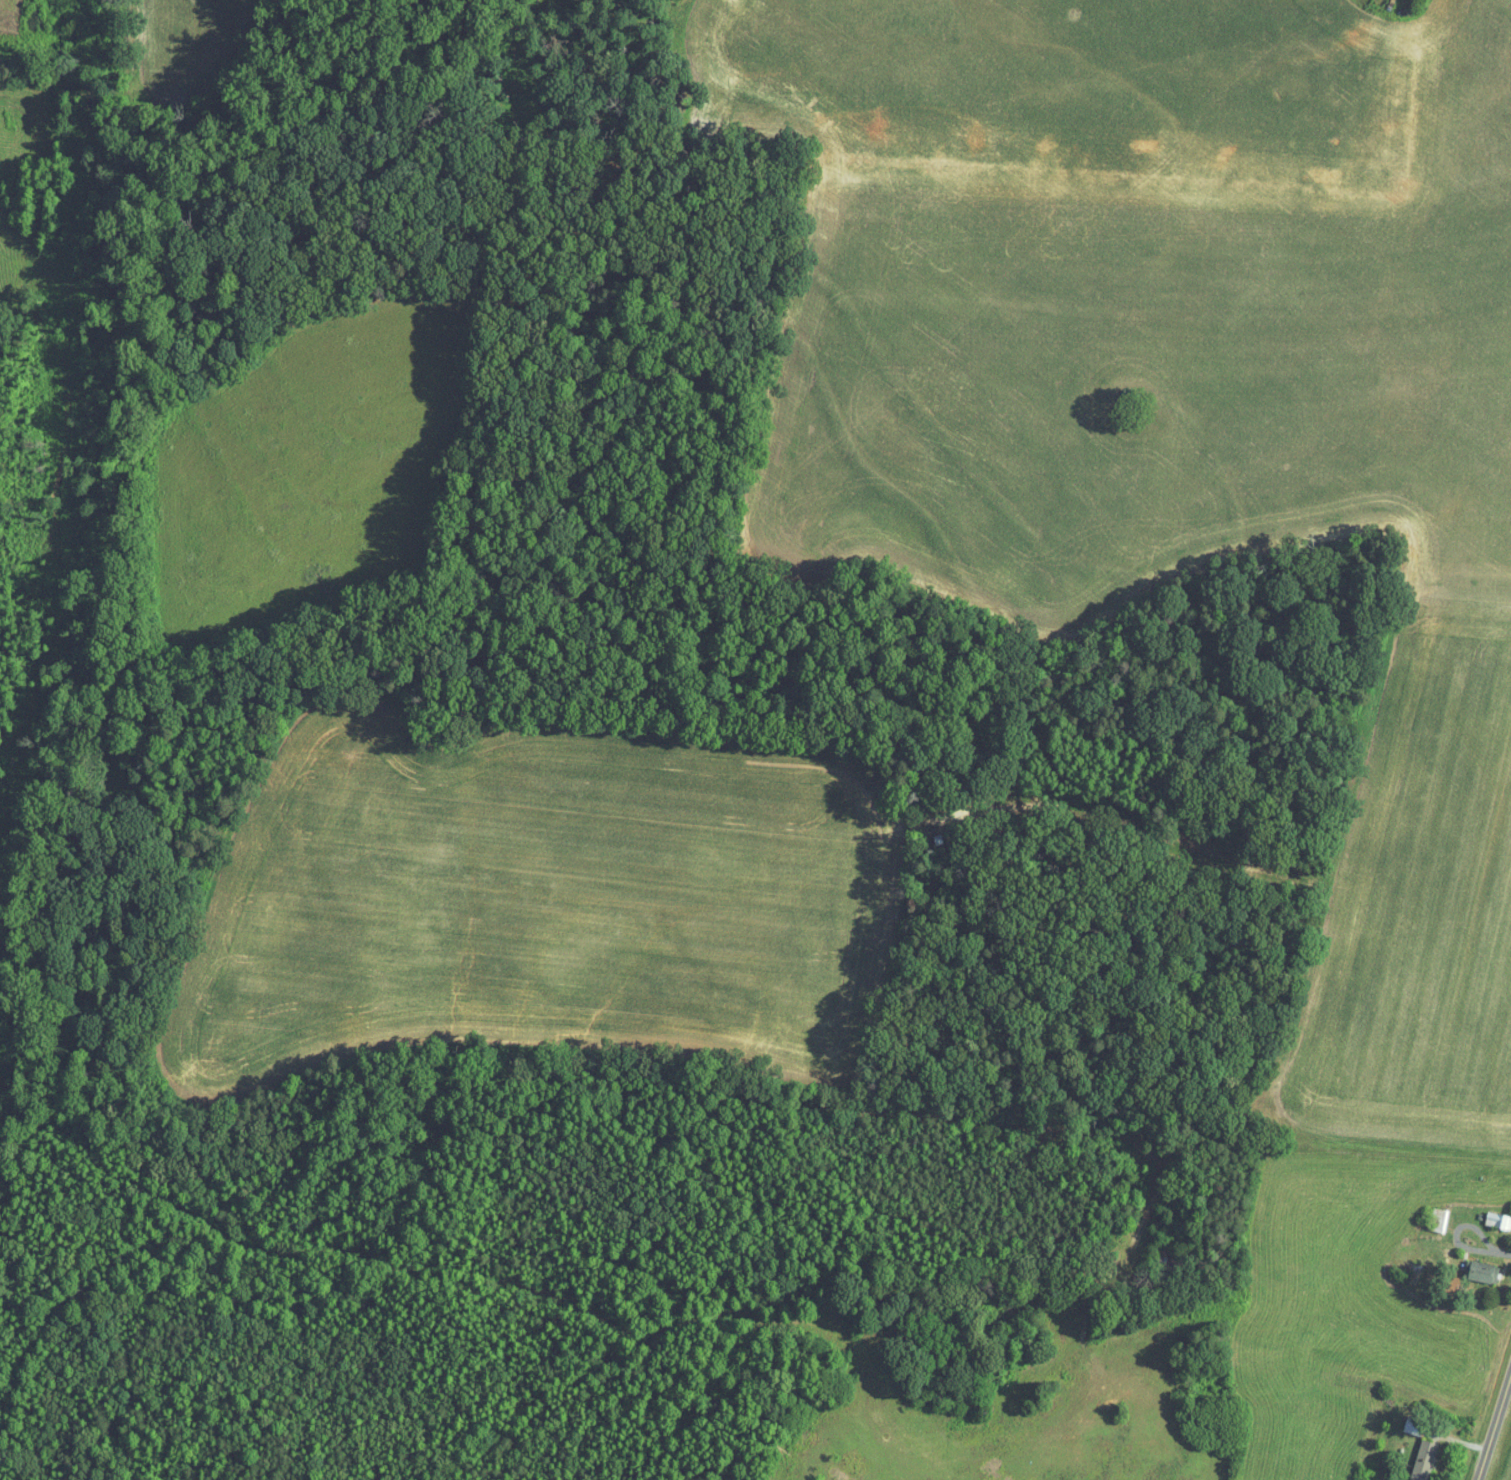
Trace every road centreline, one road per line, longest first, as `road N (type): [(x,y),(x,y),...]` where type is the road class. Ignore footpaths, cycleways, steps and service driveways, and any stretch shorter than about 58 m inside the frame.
road 1 (residential): [(1474,1479),(1510,1359)]

